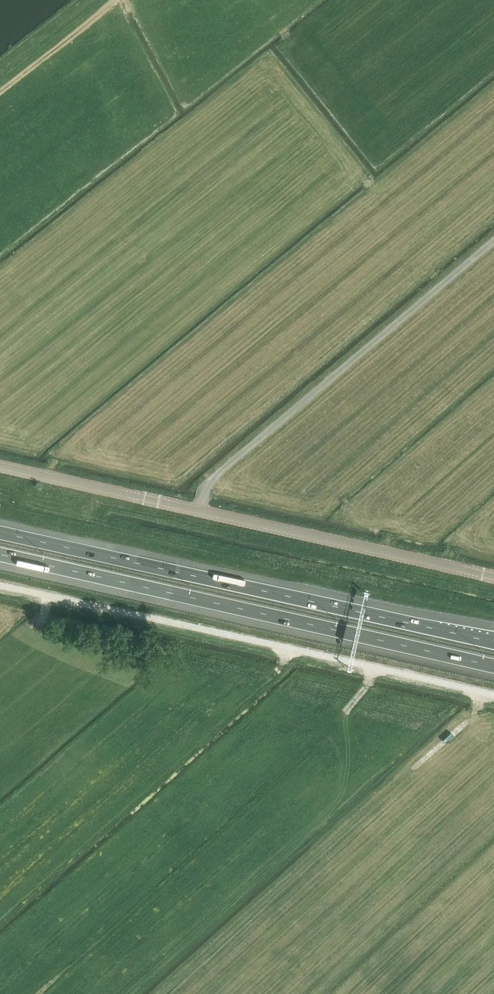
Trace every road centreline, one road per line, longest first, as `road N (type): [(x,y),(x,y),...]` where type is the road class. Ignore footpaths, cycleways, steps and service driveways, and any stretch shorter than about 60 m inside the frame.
road 1 (motorway): [(0,554),(493,666)]
road 2 (unclassified): [(493,579),(0,467)]
road 3 (track): [(0,585),(493,696)]
road 4 (motorway): [(493,642),(0,533)]
road 5 (track): [(0,88),(114,0)]

